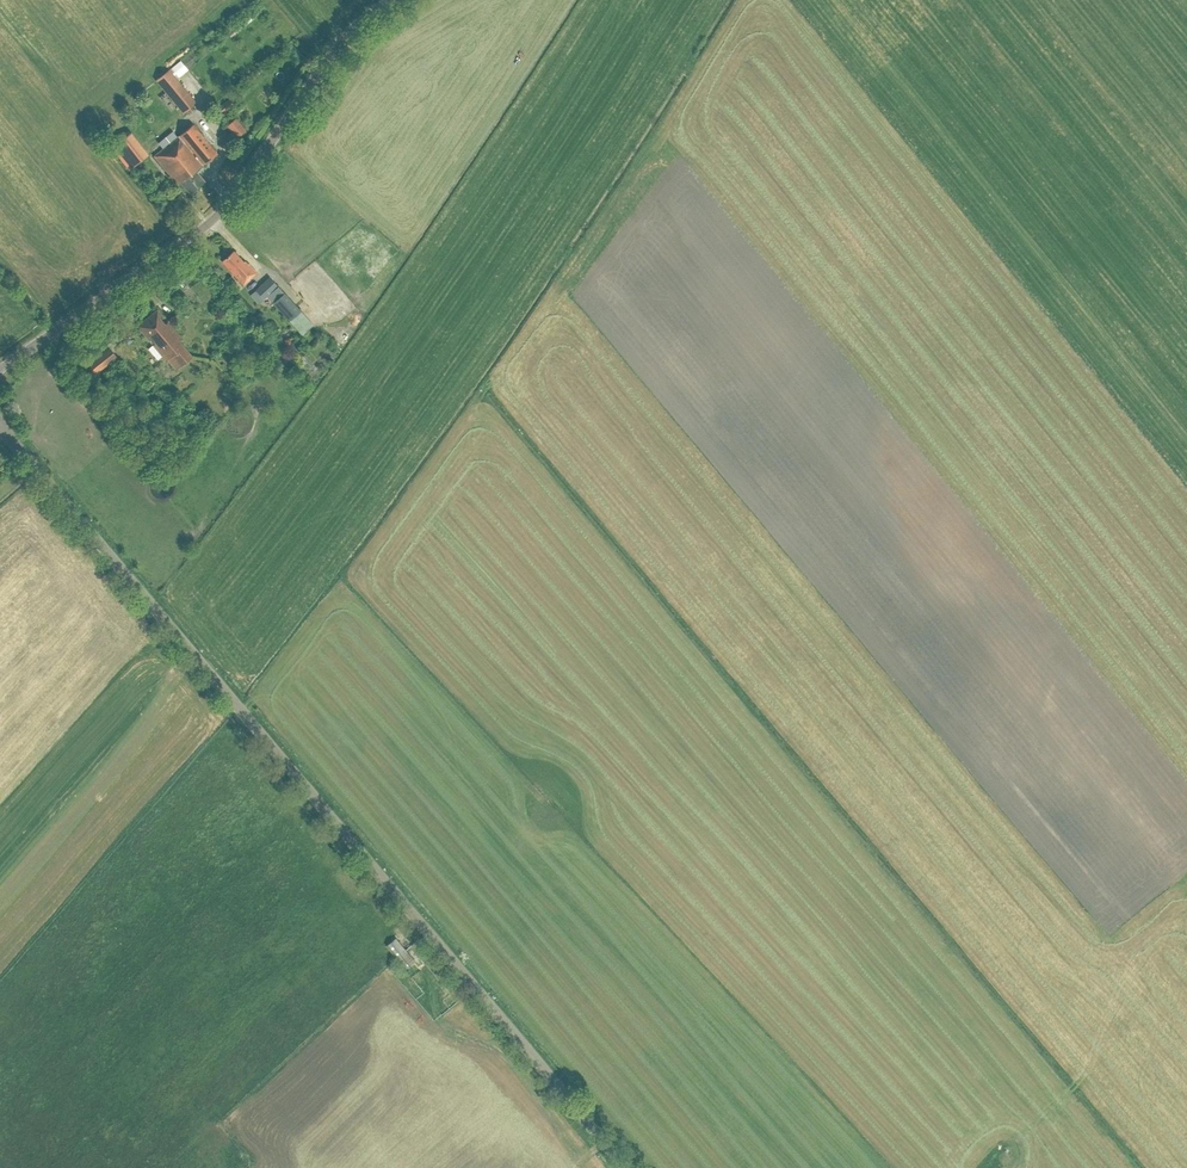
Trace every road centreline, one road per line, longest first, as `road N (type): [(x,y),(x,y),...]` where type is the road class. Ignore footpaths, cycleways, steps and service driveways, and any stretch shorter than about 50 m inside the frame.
road 1 (unclassified): [(627,1167),(0,424)]
road 2 (unclassified): [(0,368),(220,213),(345,36),(392,0)]

